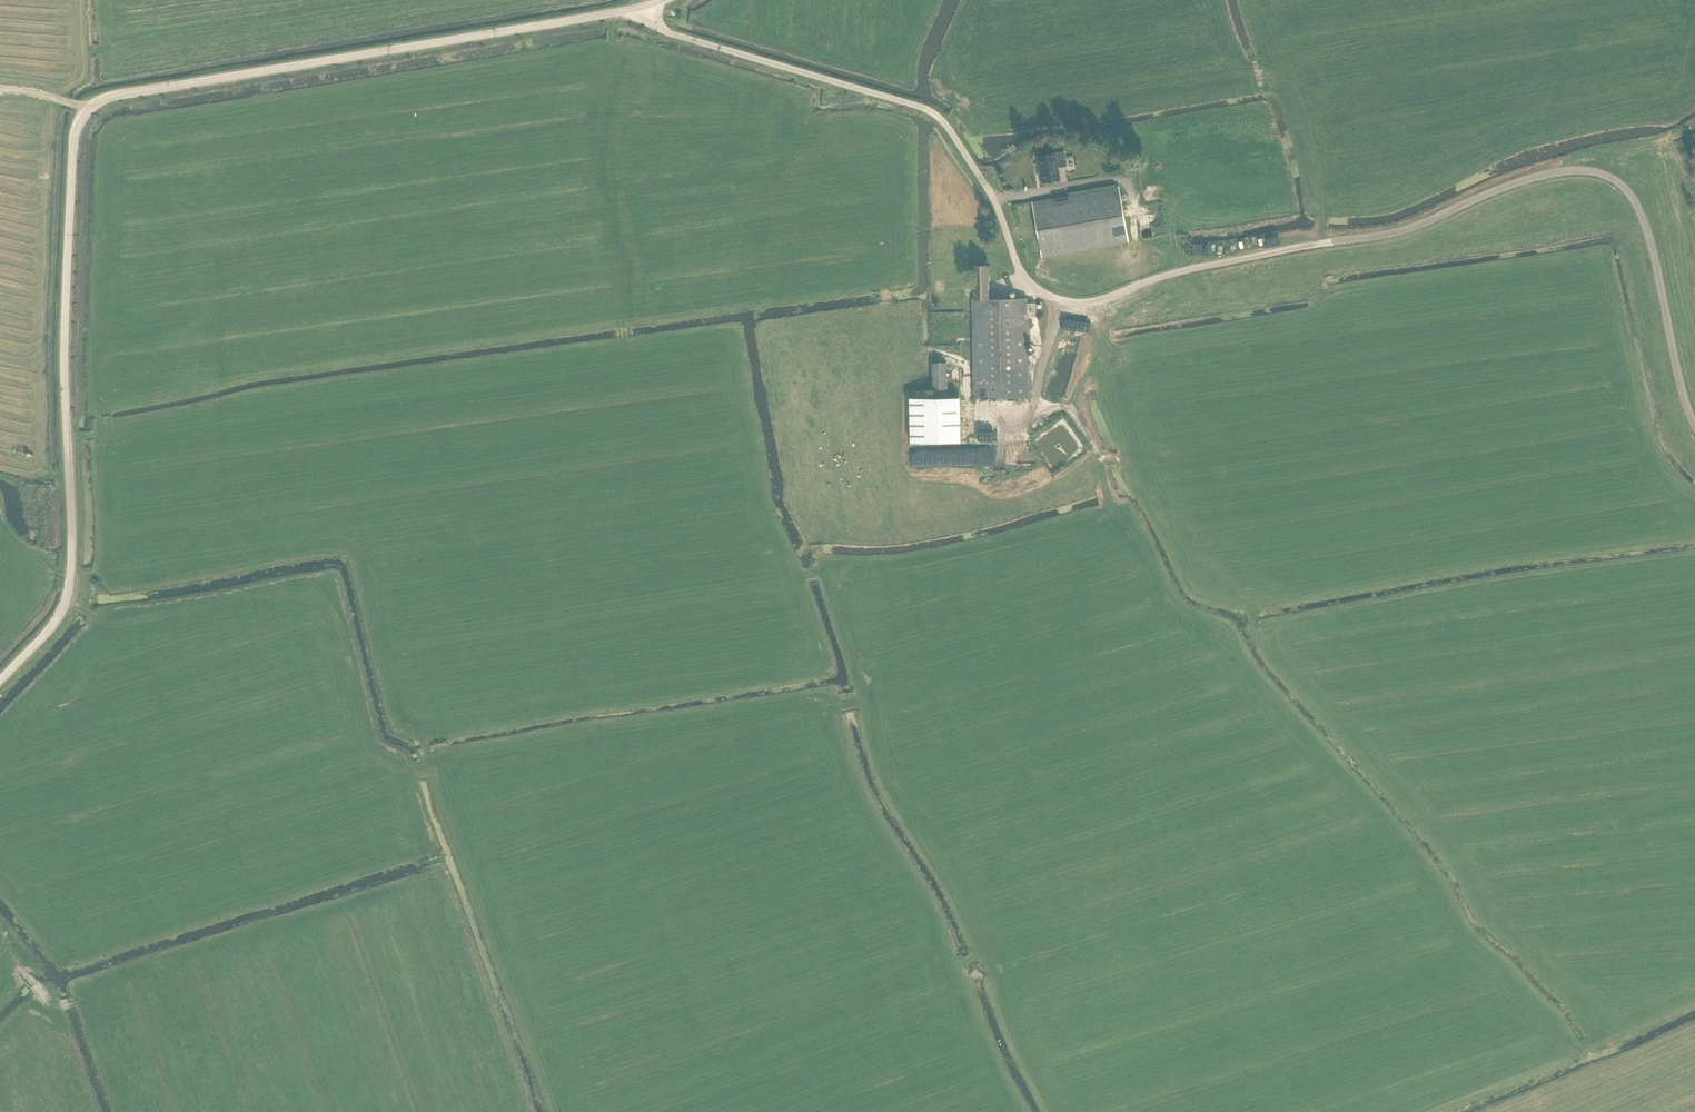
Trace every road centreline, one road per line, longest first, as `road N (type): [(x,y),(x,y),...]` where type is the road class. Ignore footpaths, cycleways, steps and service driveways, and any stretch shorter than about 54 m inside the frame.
road 1 (tertiary): [(0,680),(44,636),(68,596),(64,355),(74,138),(87,108),(110,96),(670,0)]

